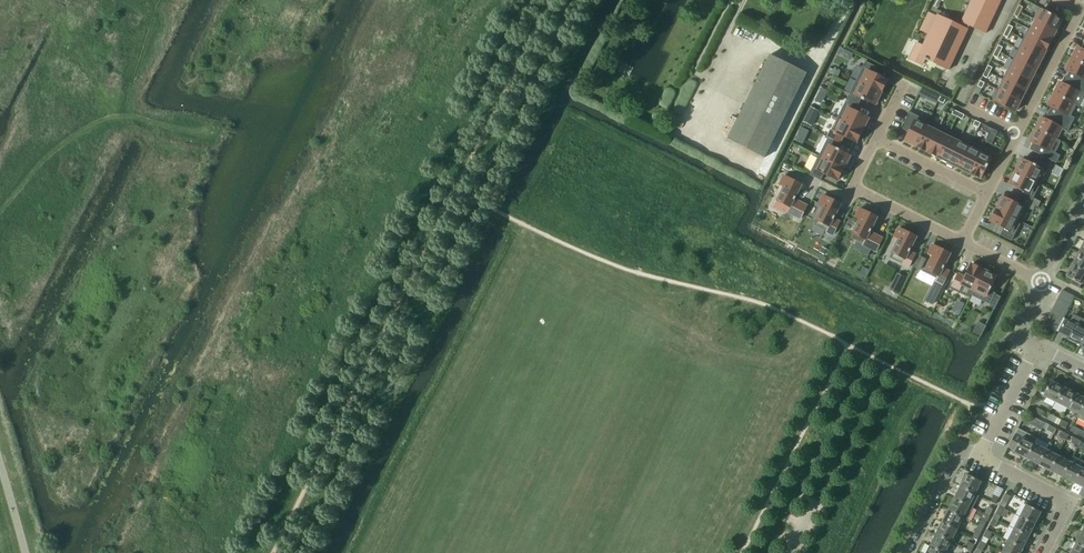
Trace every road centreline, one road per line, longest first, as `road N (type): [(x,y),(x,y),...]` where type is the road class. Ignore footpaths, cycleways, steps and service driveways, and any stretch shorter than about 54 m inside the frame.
road 1 (residential): [(979,457),(1069,504),(1045,552)]
road 2 (residential): [(1018,131),(1081,5),(1070,0)]
road 3 (residential): [(904,552),(957,450),(979,457)]
road 4 (residential): [(979,457),(1035,345)]
road 5 (residential): [(853,186),(964,243)]
road 6 (residential): [(876,137),(987,192)]

